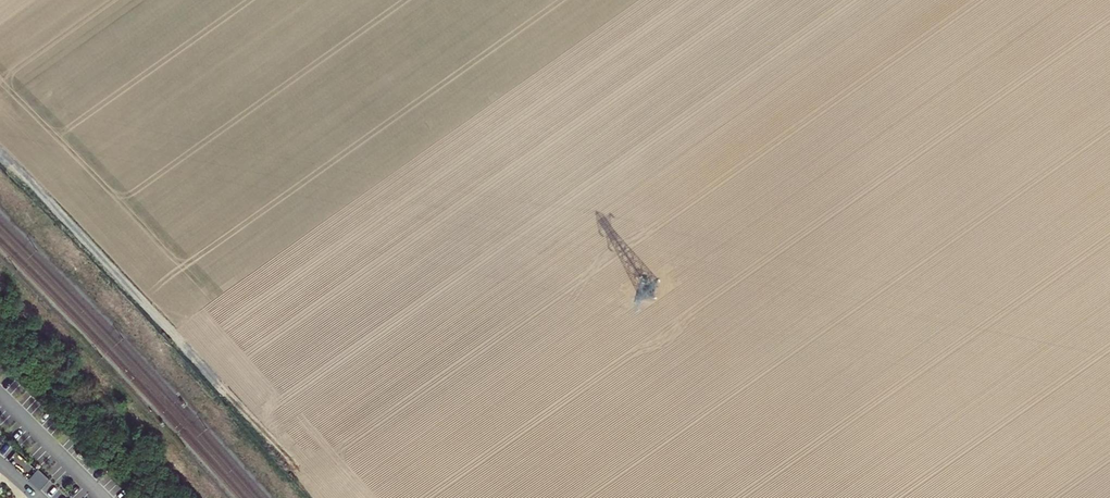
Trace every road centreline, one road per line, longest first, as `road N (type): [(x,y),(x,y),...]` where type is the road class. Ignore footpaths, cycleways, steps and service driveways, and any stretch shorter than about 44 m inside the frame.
road 1 (track): [(0,153),(247,414)]

